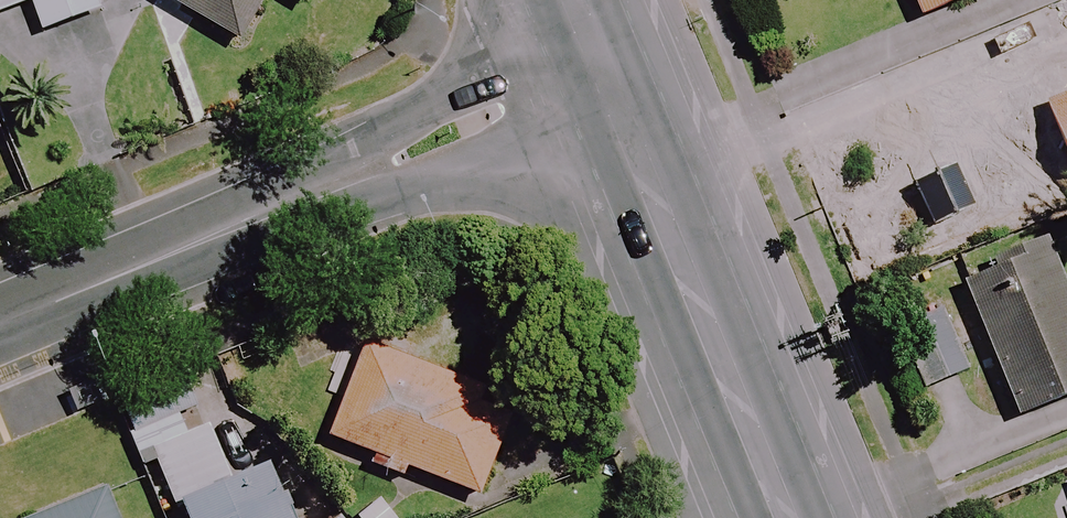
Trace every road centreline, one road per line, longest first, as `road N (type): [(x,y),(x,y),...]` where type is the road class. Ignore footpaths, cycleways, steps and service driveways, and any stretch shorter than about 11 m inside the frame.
road 1 (tertiary): [(0,325),(603,73)]
road 2 (secondary): [(787,517),(603,73)]

